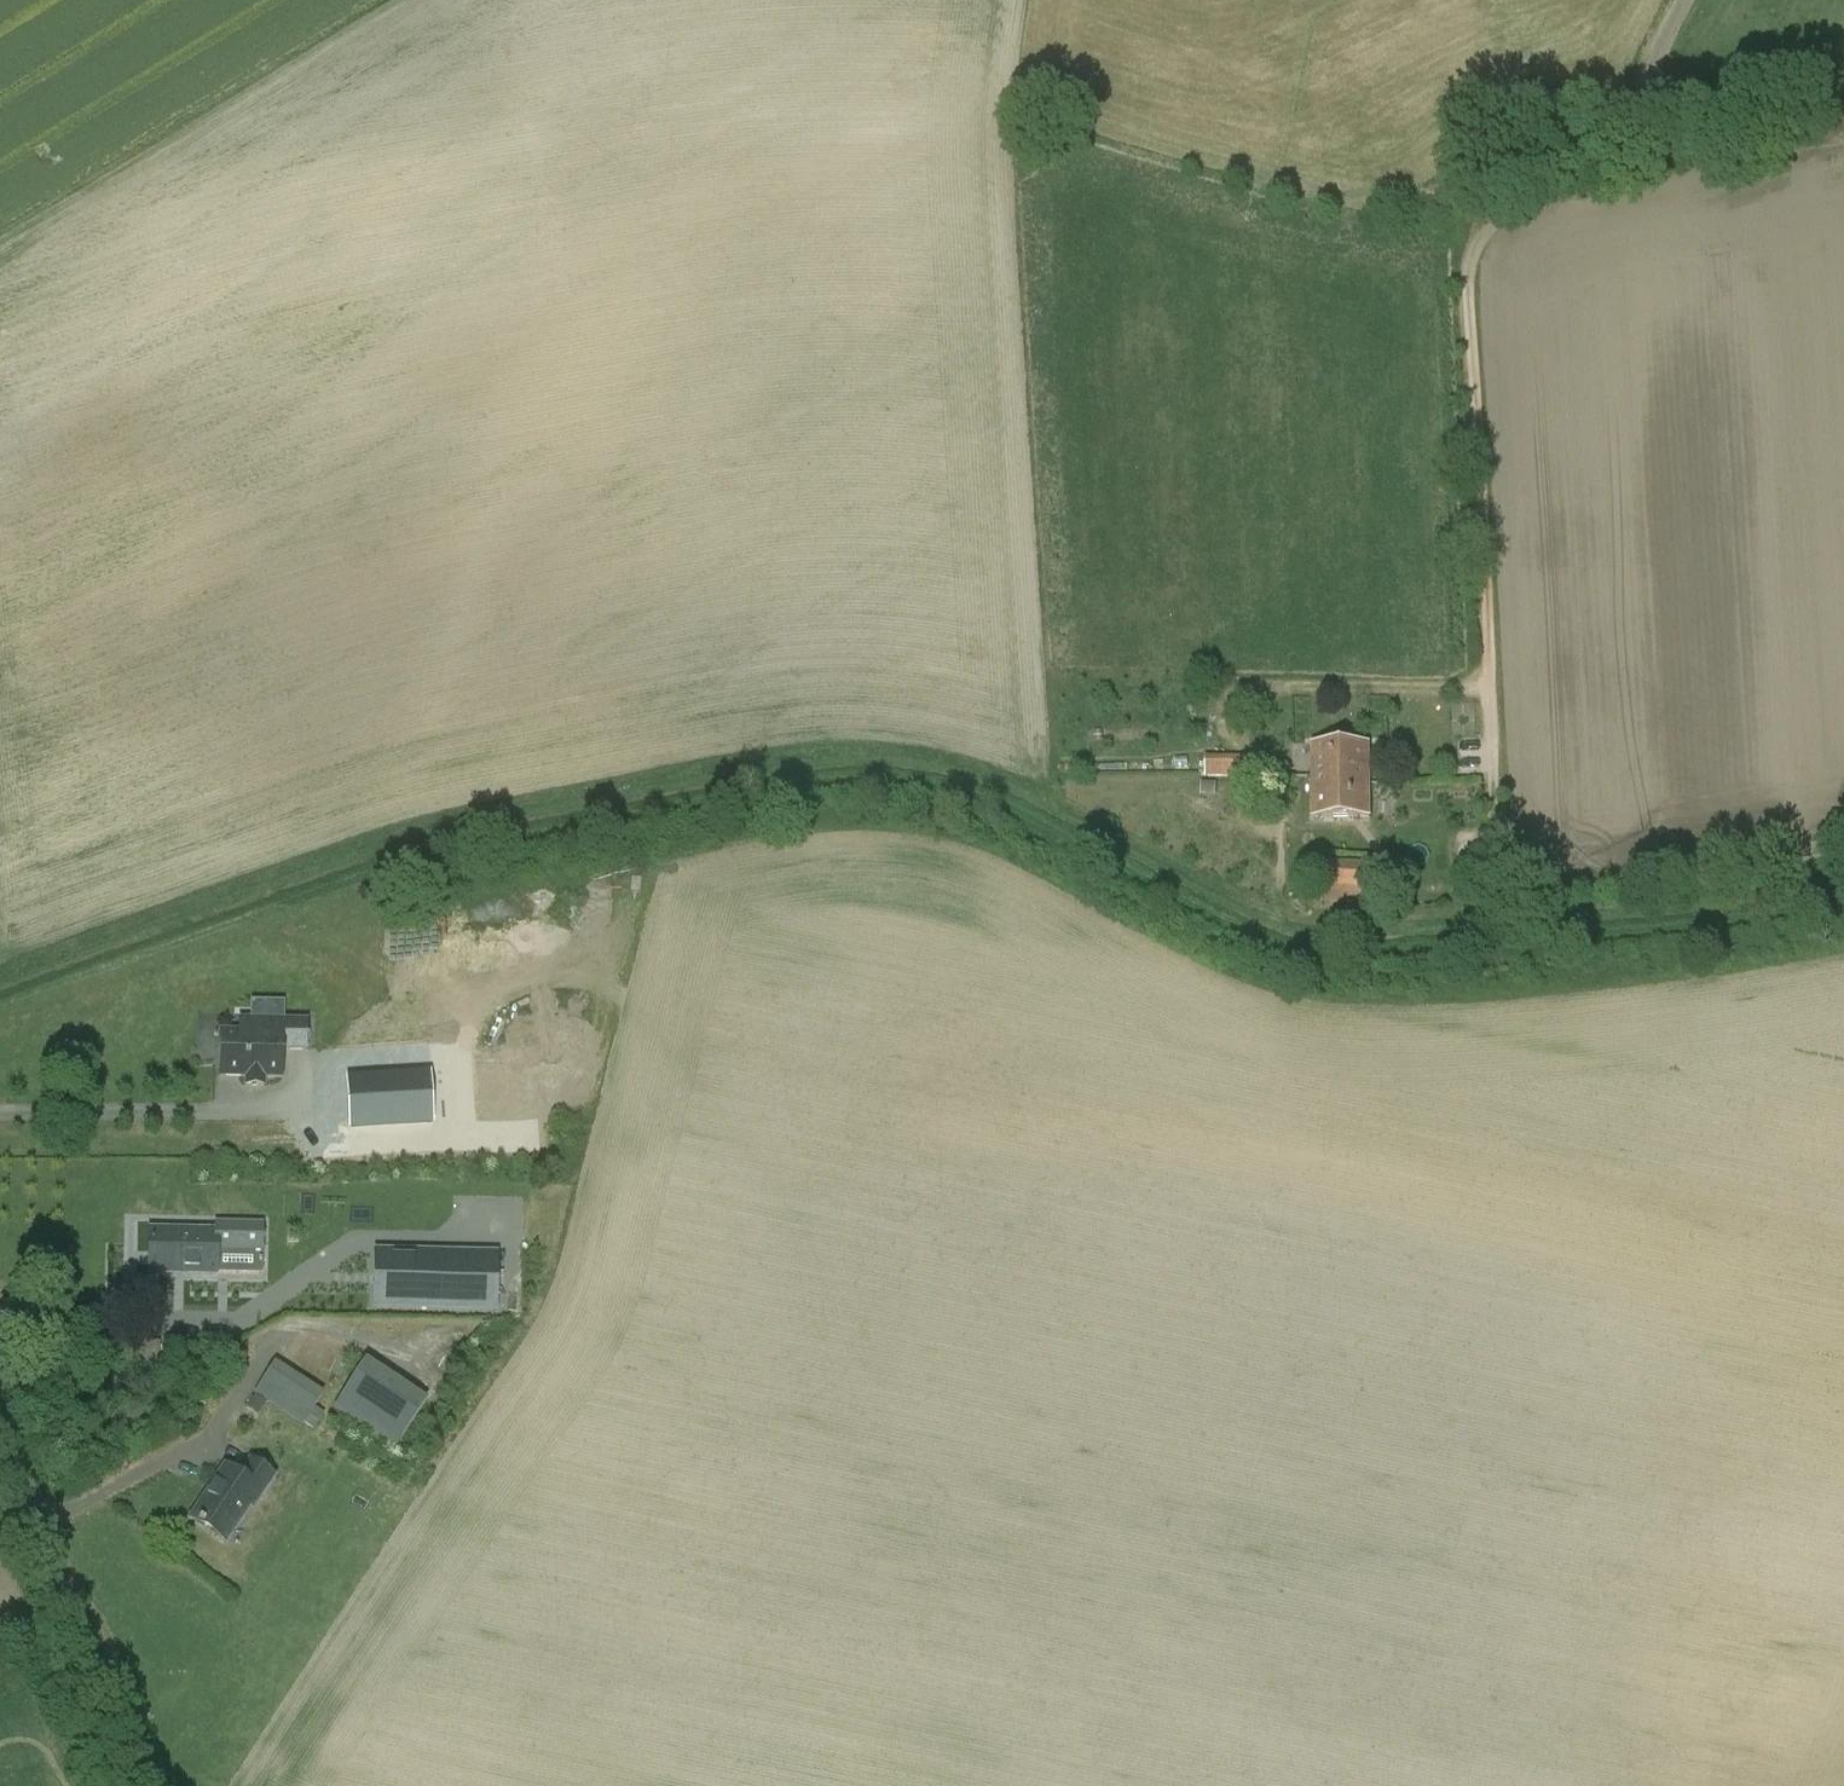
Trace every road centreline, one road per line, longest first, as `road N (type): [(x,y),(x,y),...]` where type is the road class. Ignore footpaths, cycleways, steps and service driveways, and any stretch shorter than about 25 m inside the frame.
road 1 (unclassified): [(1464,914),(1464,888),(1484,856),(1501,793),(1484,257),(1501,221),(1582,167),(1635,96),(1683,0)]
road 2 (unclassified): [(147,1785),(0,1488)]

